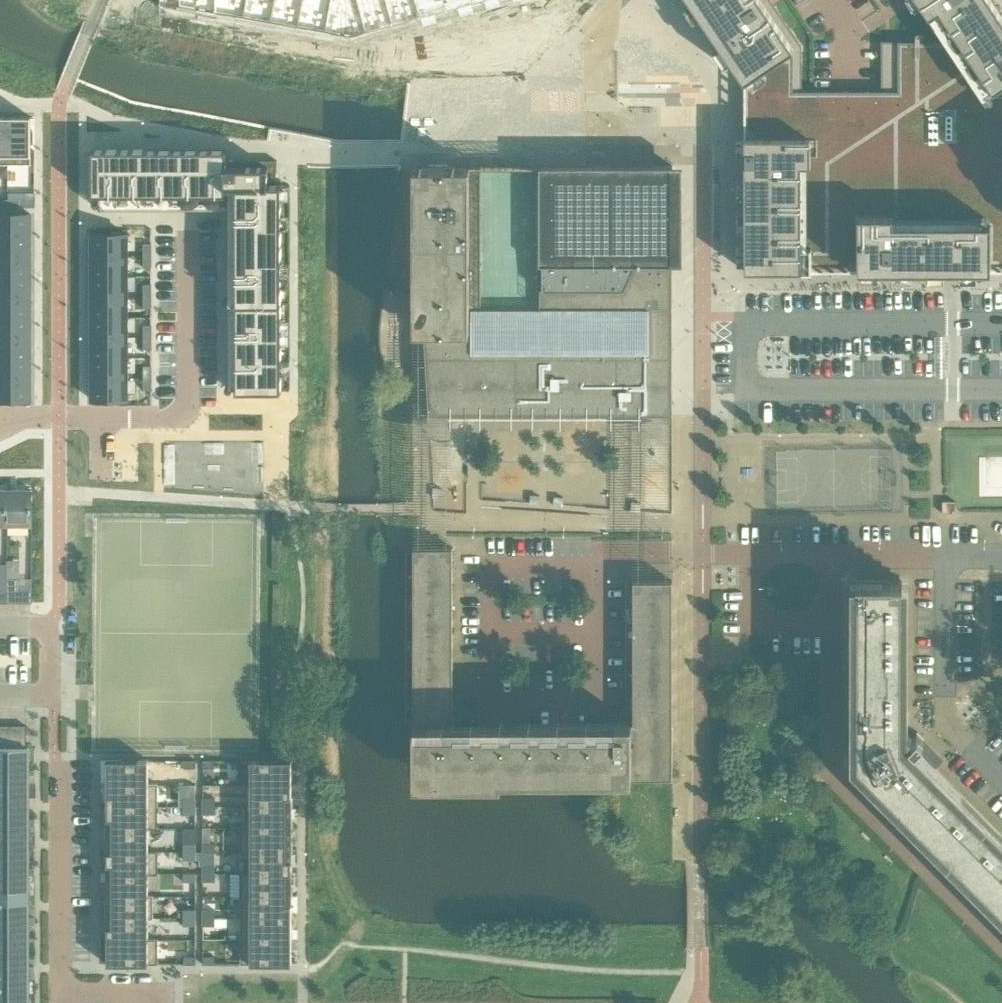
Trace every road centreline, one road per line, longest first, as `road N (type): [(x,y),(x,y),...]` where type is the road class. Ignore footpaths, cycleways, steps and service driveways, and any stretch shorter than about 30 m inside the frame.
road 1 (residential): [(1001,939),(831,766),(831,623)]
road 2 (residential): [(1001,781),(944,719),(948,558)]
road 3 (residential): [(62,991),(58,767)]
road 4 (residential): [(46,630),(59,608),(59,418)]
road 5 (residential): [(752,556),(616,555),(595,565)]
road 6 (residential): [(752,556),(754,623),(831,623)]
road 7 (residential): [(59,418),(186,416)]

